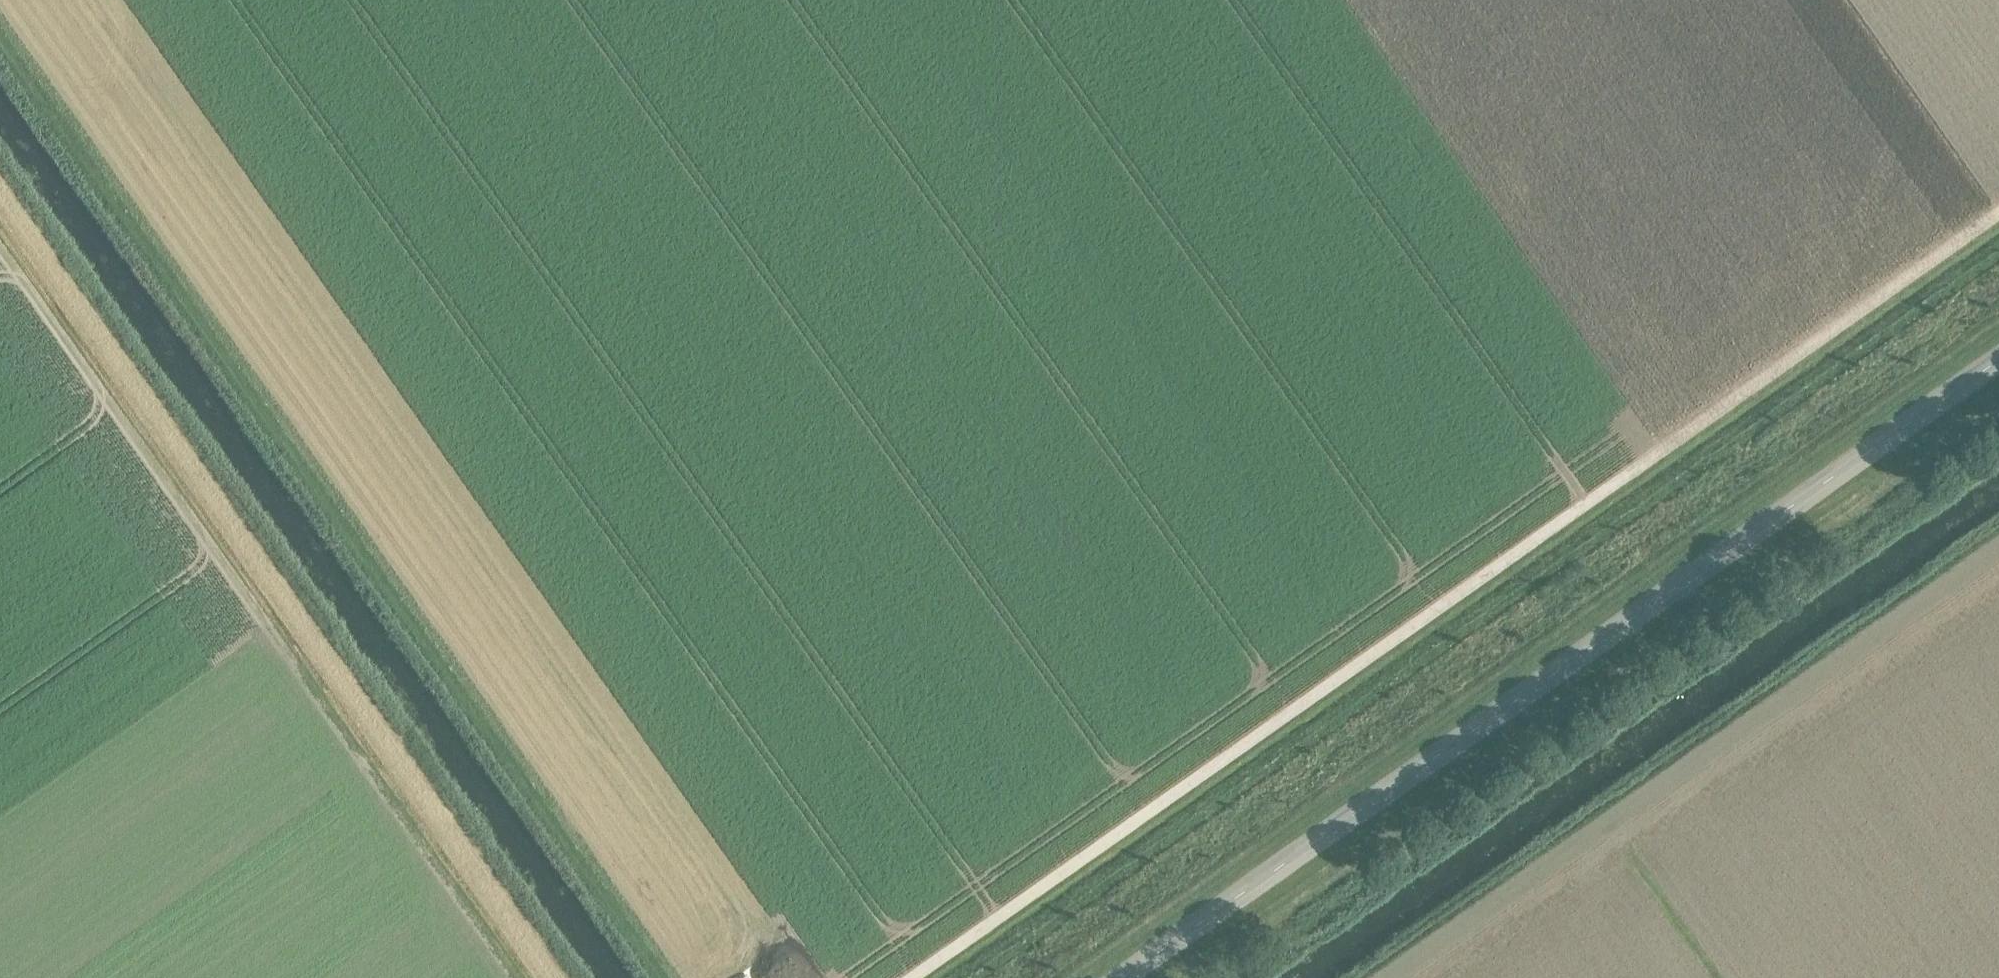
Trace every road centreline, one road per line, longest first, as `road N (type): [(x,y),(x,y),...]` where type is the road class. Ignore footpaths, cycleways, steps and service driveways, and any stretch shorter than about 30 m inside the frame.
road 1 (unclassified): [(1127,977),(1998,363)]

